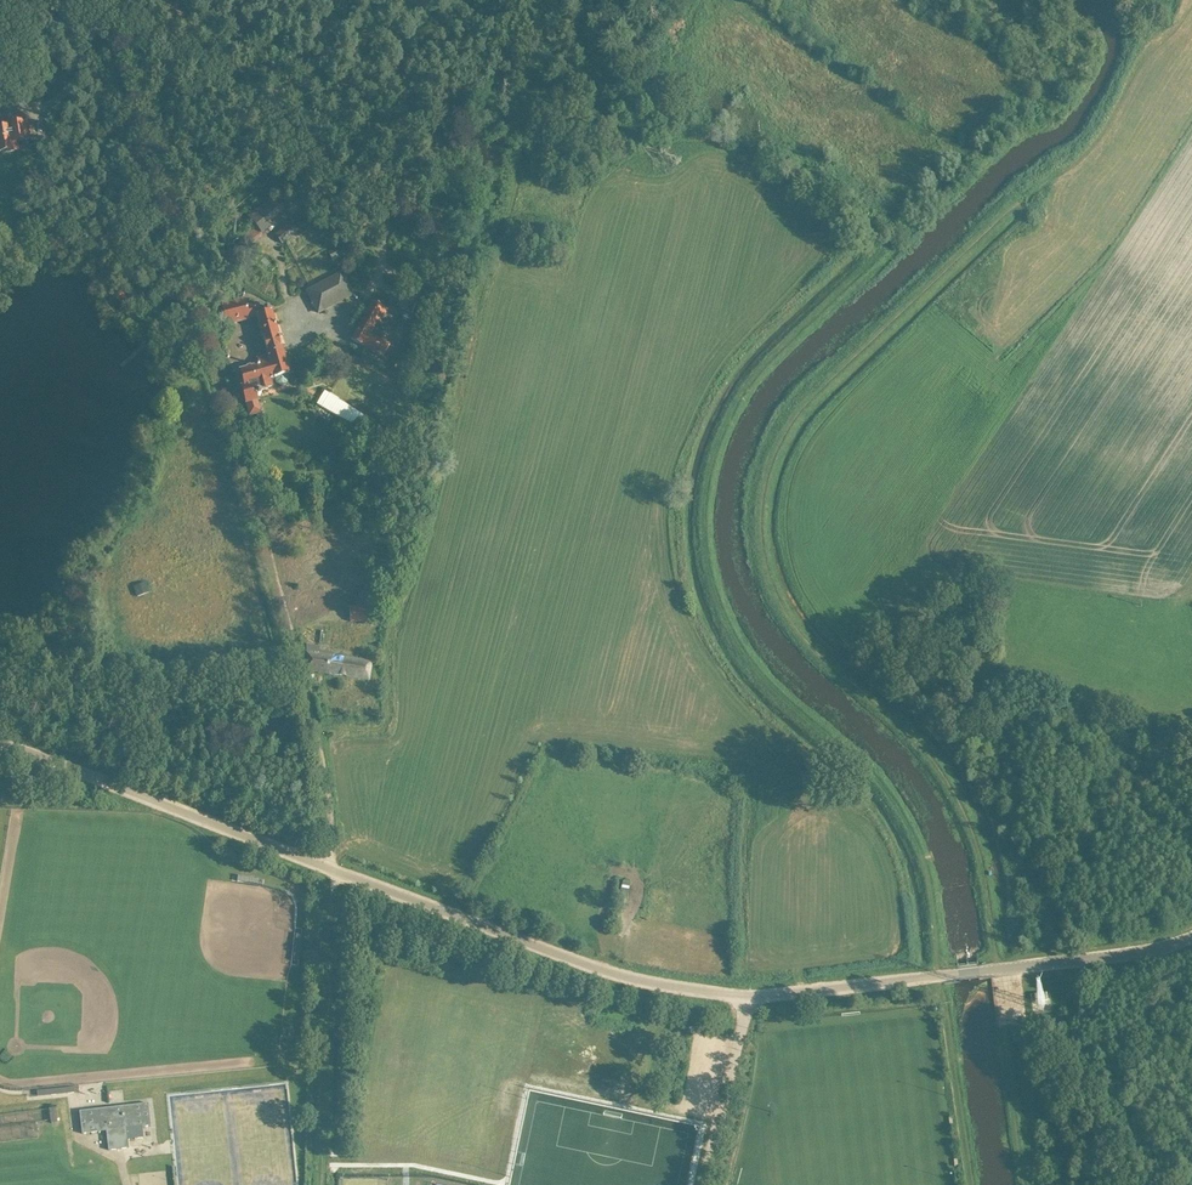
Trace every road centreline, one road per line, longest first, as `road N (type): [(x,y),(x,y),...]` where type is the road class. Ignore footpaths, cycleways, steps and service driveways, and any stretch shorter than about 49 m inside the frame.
road 1 (unclassified): [(361,299),(382,259),(376,225),(235,104),(137,35),(55,0)]
road 2 (unclassified): [(749,1001),(1076,963),(1191,941)]
road 3 (unclassified): [(749,1001),(605,971),(337,872)]
road 4 (unclassified): [(0,744),(337,872)]
road 5 (unclassified): [(704,1184),(749,1001)]

